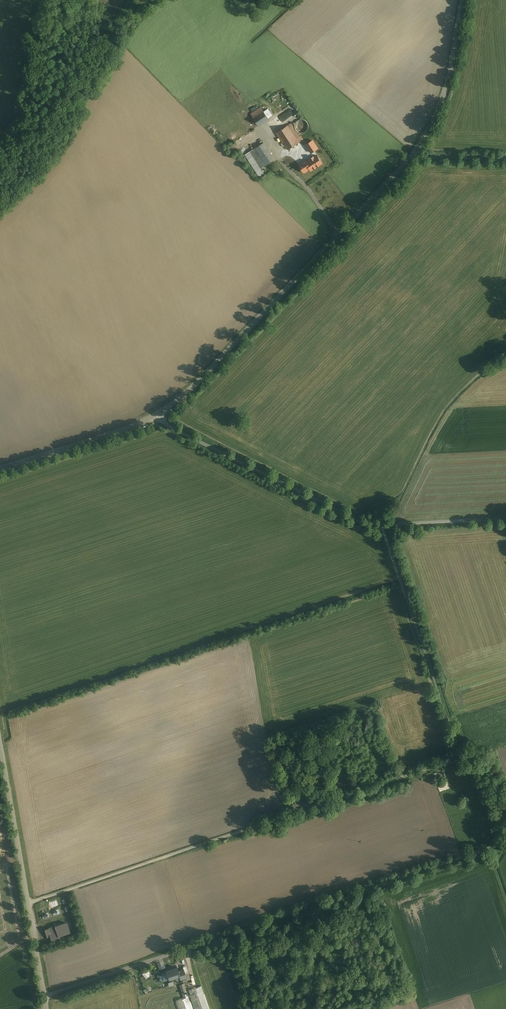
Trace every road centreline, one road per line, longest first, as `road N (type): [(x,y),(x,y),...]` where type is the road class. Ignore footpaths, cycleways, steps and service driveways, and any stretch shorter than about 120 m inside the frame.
road 1 (track): [(380,527),(456,755),(327,803)]
road 2 (unclassified): [(505,519),(380,527),(357,521),(174,429),(158,413)]
road 3 (unclassified): [(414,153),(192,387),(158,413)]
road 4 (track): [(505,842),(191,948)]
road 5 (unclassified): [(327,803),(28,904)]
road 6 (unclassified): [(158,413),(0,468)]
road 7 (unclassified): [(462,0),(448,83),(414,153)]
road 8 (unclassified): [(1,750),(28,904)]
road 9 (unclassified): [(191,948),(44,997)]

